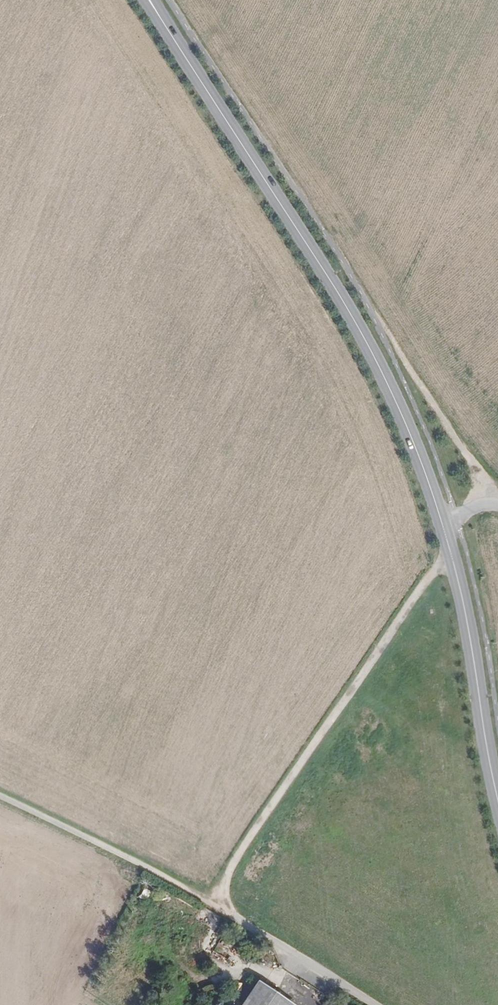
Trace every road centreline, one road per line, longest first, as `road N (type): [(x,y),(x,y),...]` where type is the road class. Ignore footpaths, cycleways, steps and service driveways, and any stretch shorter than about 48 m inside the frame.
road 1 (track): [(453,556),(434,572),(210,900),(372,1004)]
road 2 (tertiary): [(150,0),(369,346),(443,523)]
road 3 (tertiary): [(443,523),(497,800)]
road 4 (track): [(210,900),(0,796)]
road 5 (track): [(495,503),(381,330)]

